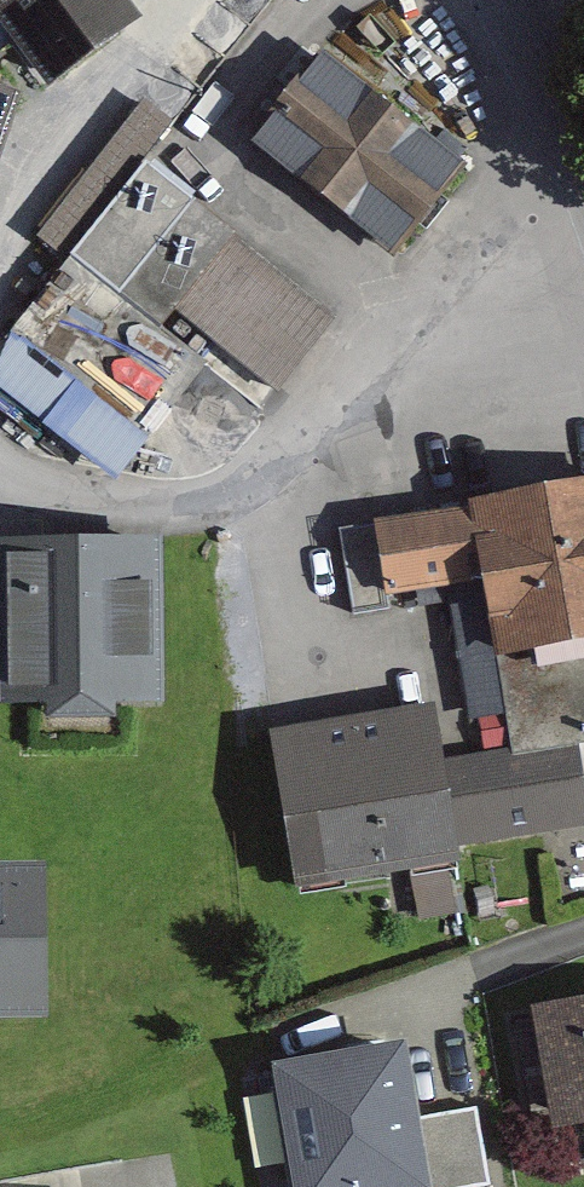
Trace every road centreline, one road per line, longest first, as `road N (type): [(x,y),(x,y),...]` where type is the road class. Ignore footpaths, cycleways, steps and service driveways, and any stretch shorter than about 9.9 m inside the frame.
road 1 (tertiary): [(583,147),(508,0)]

